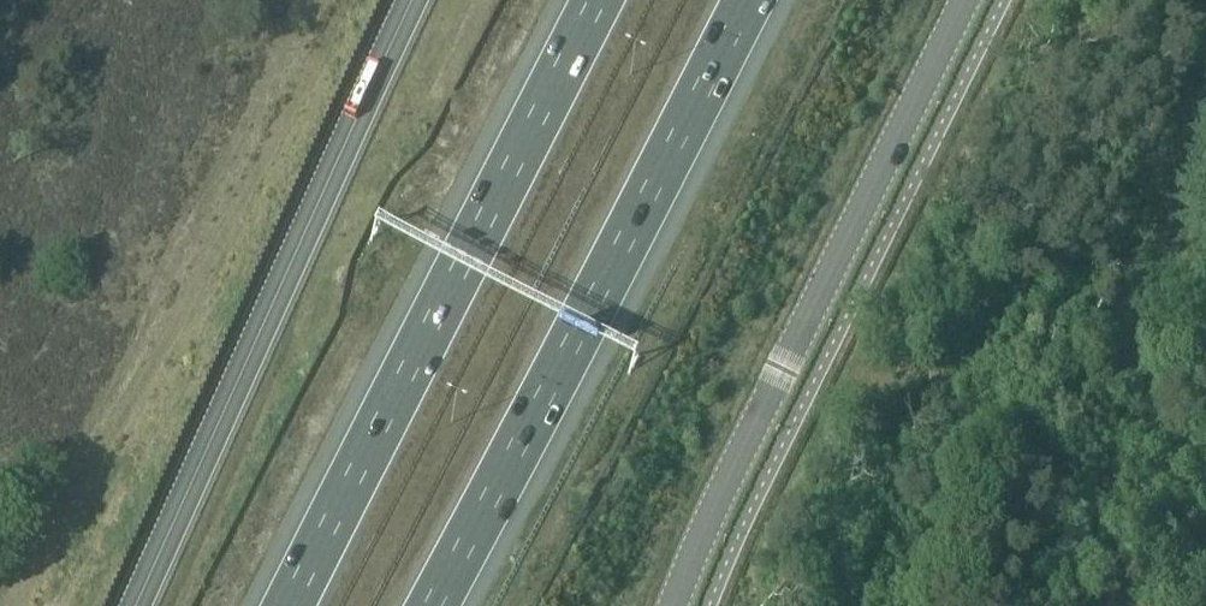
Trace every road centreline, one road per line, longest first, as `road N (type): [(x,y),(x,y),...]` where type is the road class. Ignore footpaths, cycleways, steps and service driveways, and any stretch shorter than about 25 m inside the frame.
road 1 (motorway): [(432,605),(750,0)]
road 2 (motorway): [(599,0),(291,605)]
road 3 (secondary): [(968,0),(727,475),(676,605)]

